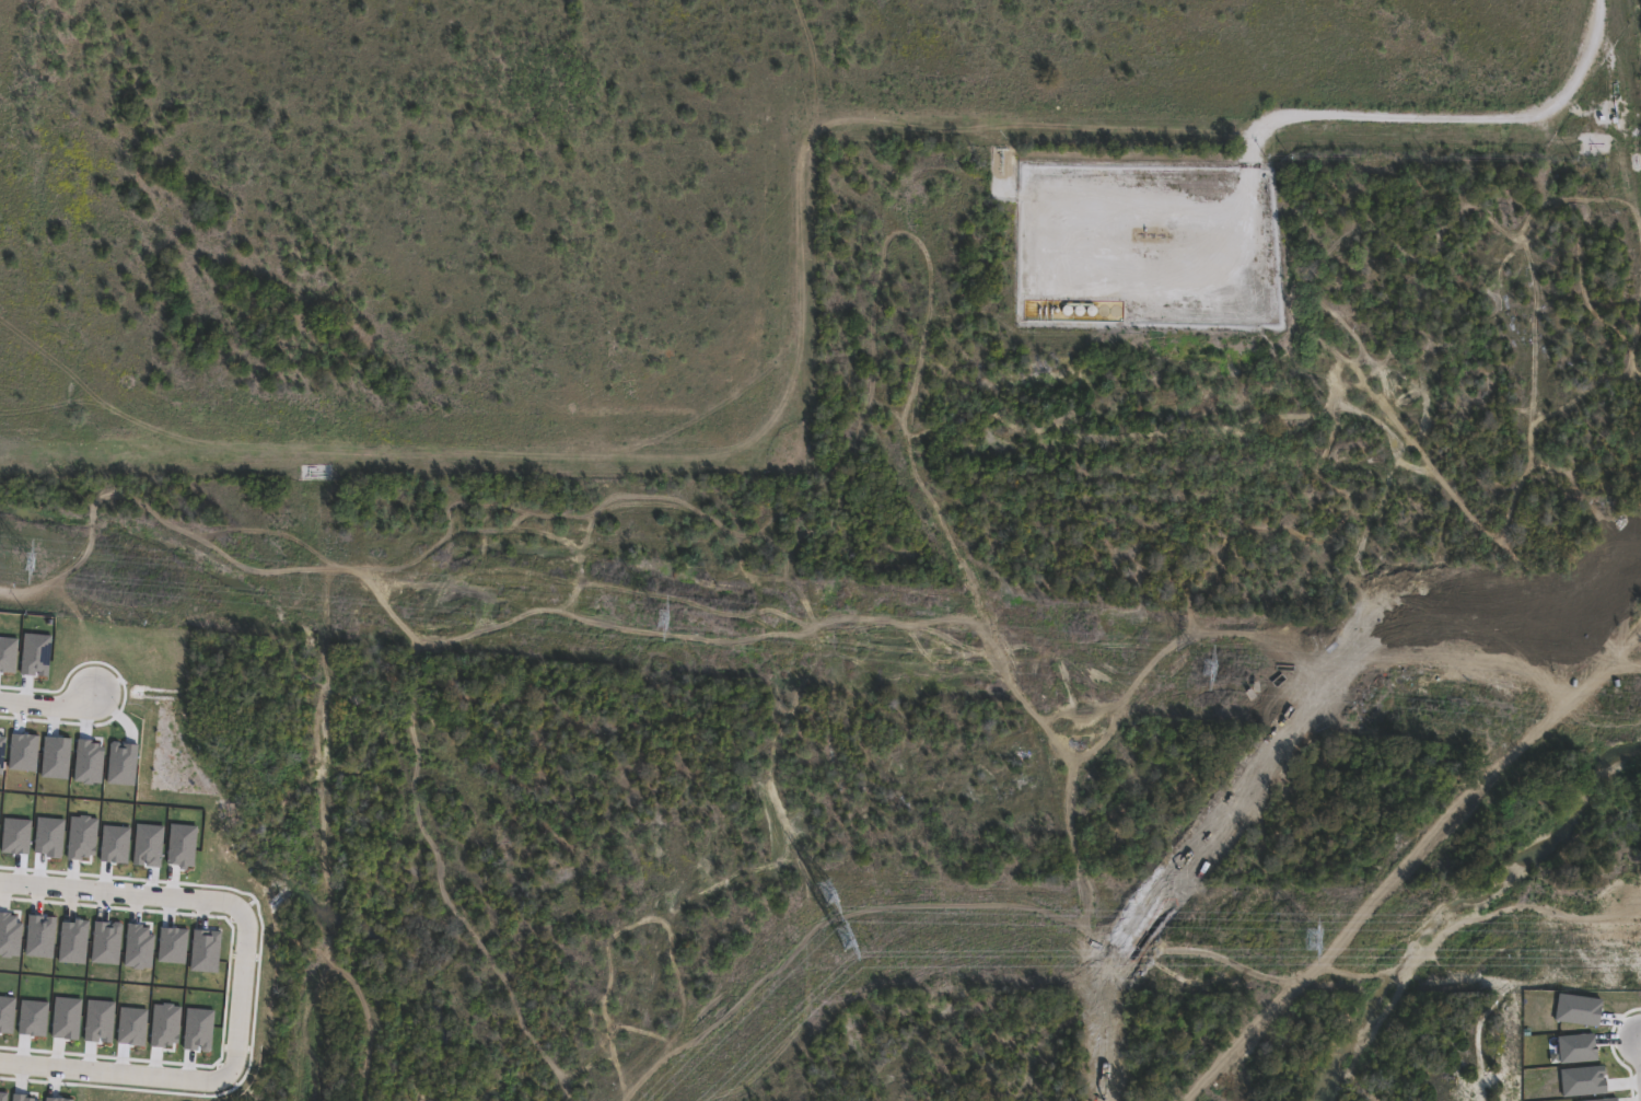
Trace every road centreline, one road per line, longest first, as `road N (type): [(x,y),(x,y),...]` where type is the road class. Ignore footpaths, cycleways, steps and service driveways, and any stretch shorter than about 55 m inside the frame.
road 1 (residential): [(0,879),(206,897),(240,904),(249,923),(238,1062),(222,1076),(193,1082),(0,1065)]

